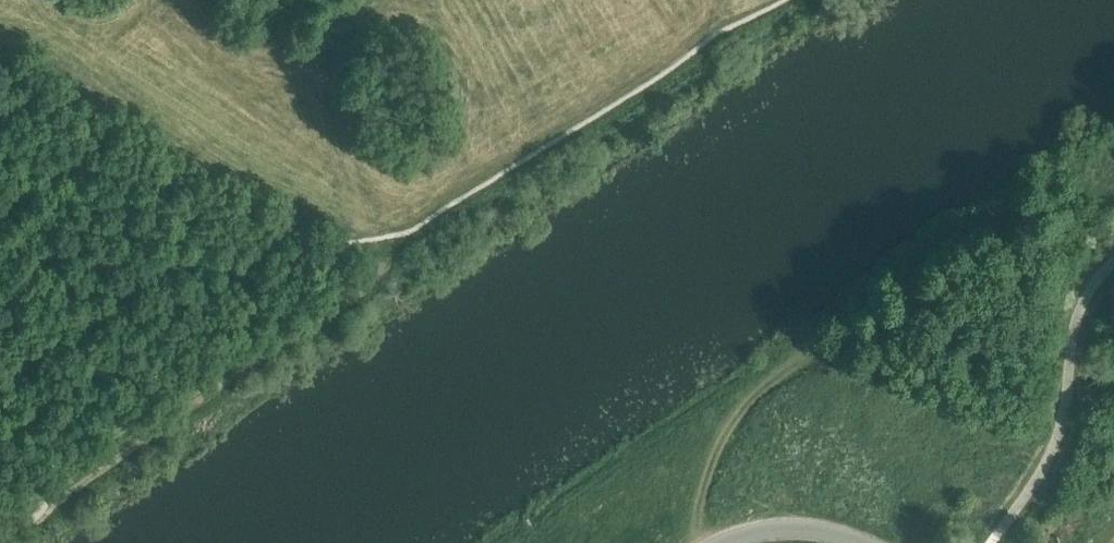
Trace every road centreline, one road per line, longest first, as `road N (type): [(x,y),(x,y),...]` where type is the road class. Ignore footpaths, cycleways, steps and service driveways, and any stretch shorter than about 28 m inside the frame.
road 1 (tertiary): [(723,542),(784,528),(861,542)]

